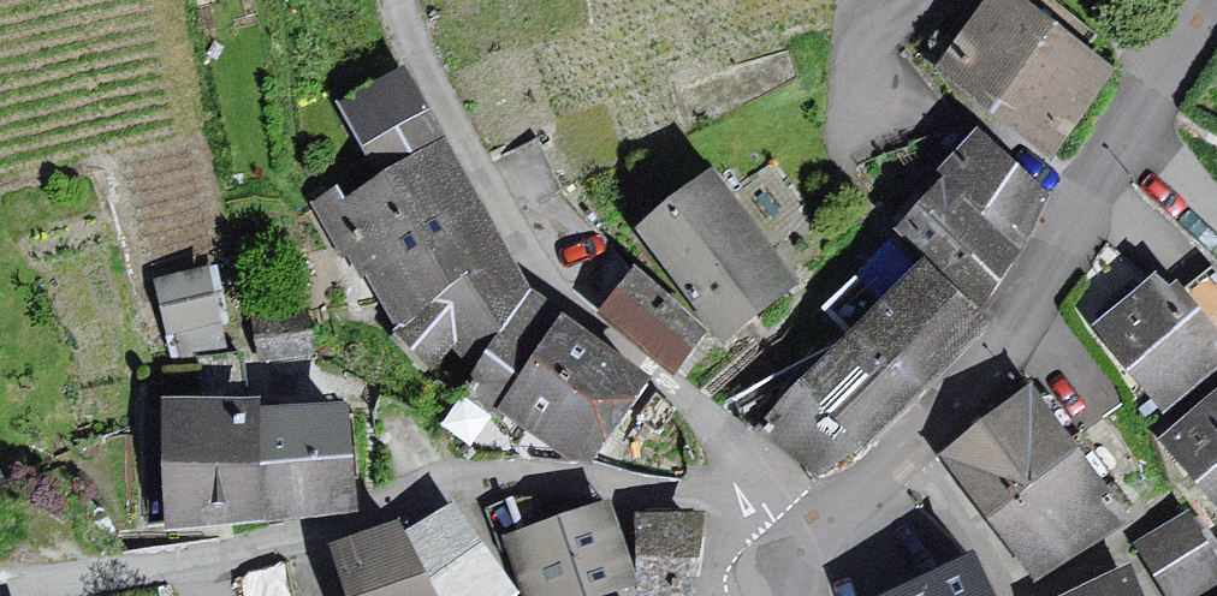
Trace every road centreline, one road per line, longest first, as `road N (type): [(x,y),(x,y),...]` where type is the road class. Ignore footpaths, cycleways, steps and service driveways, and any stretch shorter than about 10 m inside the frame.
road 1 (unclassified): [(764,506),(551,471),(474,473),(238,547),(0,587)]
road 2 (residential): [(764,506),(711,424),(566,301),(528,256),(434,84),(399,0)]
road 3 (residential): [(906,448),(1011,326),(1205,0)]
road 4 (residential): [(906,448),(982,541),(1009,595)]
road 5 (residential): [(801,565),(820,532),(906,448)]

